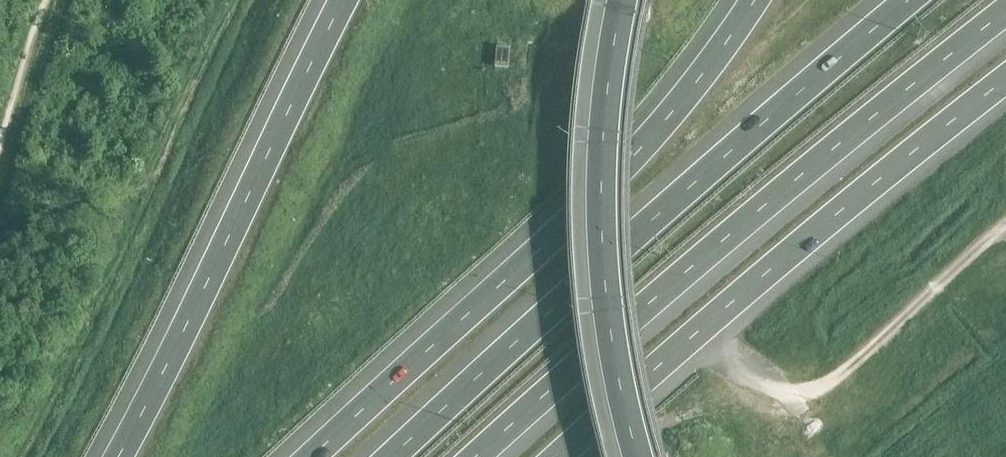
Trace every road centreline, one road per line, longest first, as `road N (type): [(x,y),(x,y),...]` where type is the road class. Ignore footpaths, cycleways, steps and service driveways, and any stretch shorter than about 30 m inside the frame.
road 1 (motorway): [(910,0),(660,212),(391,456)]
road 2 (motorway): [(473,456),(560,376),(1005,22)]
road 3 (motorway): [(753,0),(639,150),(312,456)]
road 4 (motorway): [(559,456),(692,331),(1005,79)]
road 5 (motorway): [(341,0),(216,266),(113,456)]
road 6 (motorway): [(621,0),(601,135),(600,257),(636,456)]

